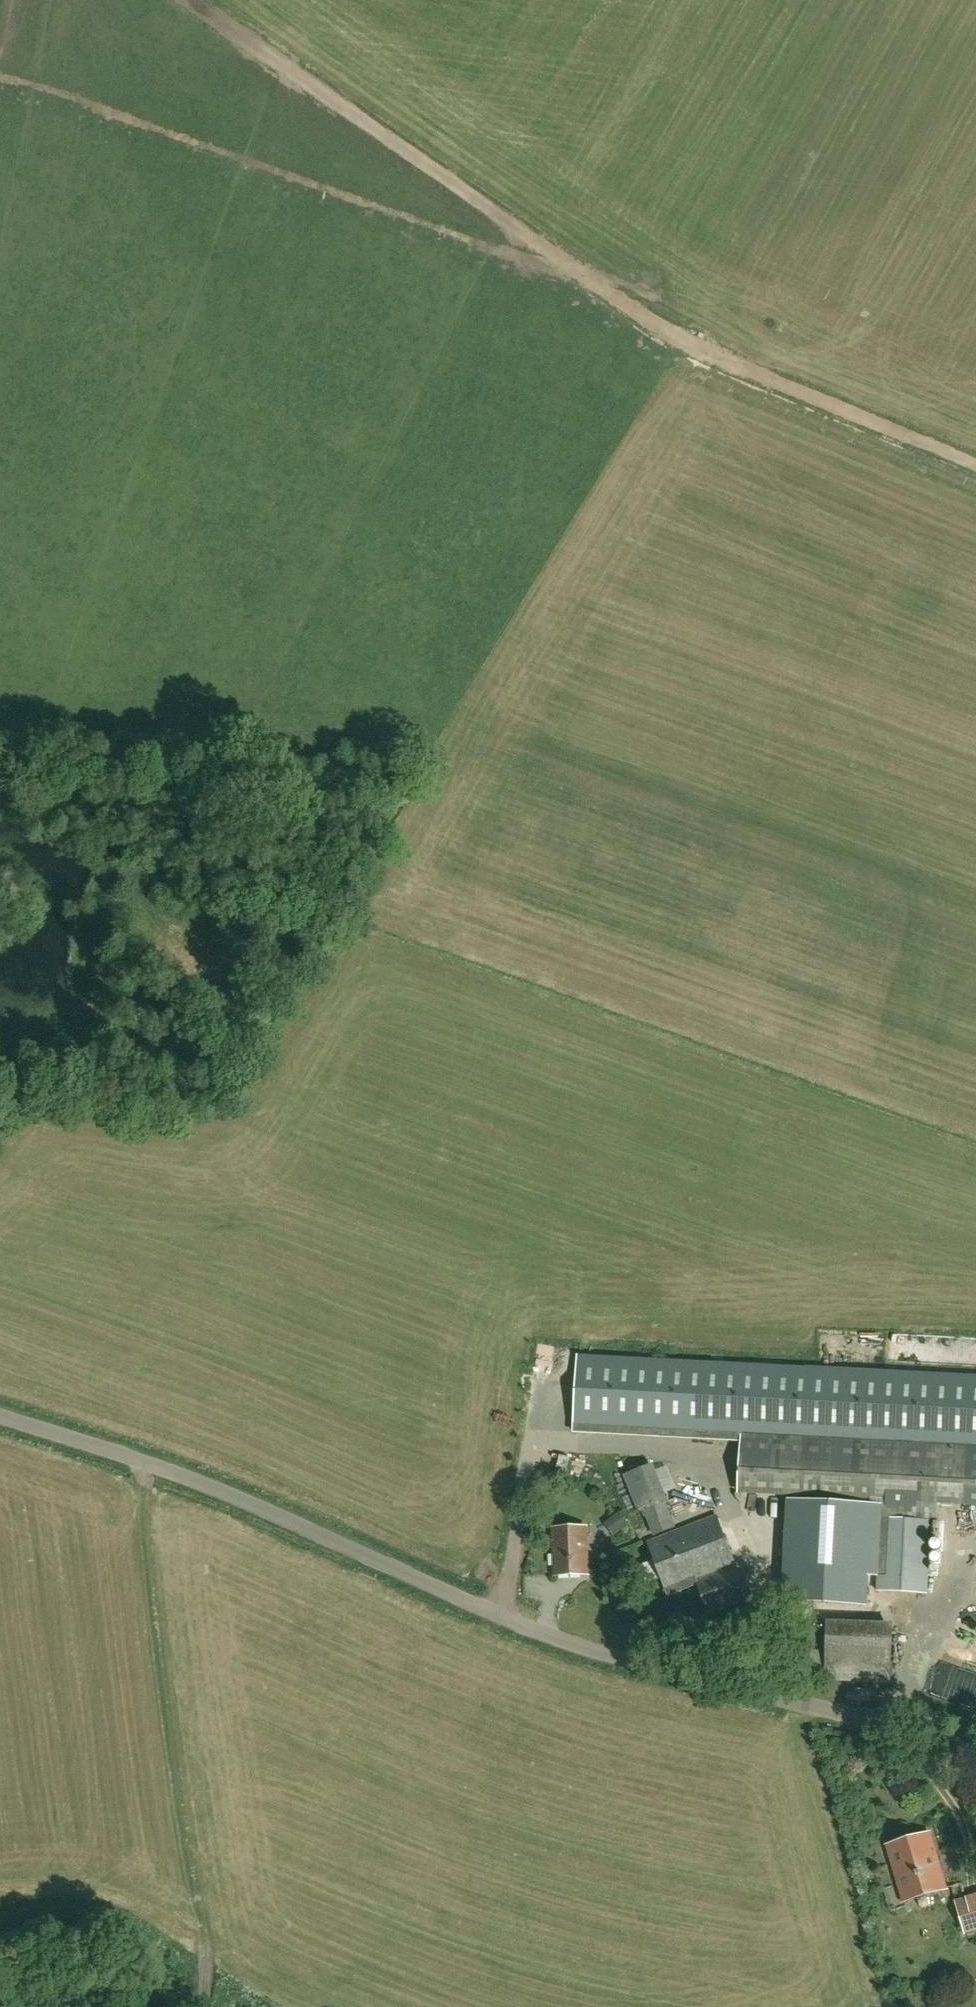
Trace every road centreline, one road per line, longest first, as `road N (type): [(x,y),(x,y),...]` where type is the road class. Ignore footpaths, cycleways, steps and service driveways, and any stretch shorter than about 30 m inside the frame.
road 1 (unclassified): [(975,1755),(582,1648),(228,1495),(0,1418)]

